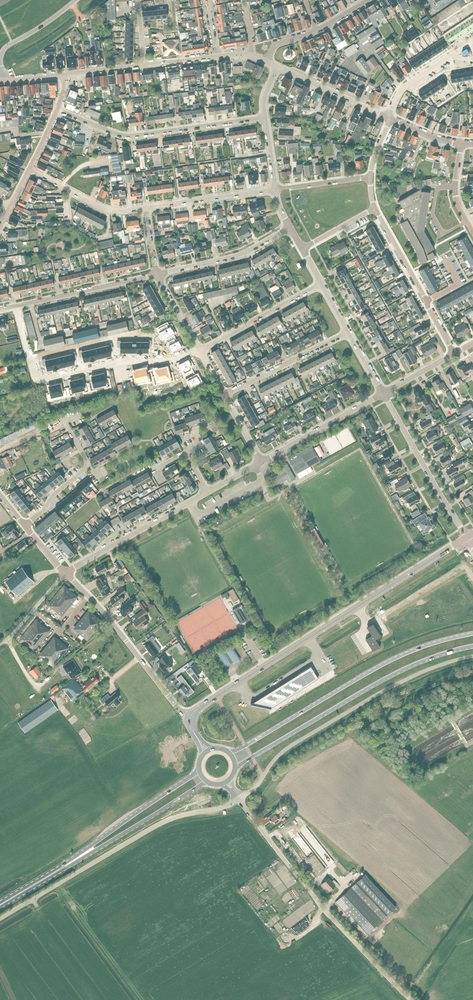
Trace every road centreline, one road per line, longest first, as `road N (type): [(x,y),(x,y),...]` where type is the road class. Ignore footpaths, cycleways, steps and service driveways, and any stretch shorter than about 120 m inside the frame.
road 1 (tertiary): [(190,718),(466,537)]
road 2 (unclassified): [(238,799),(297,742),(409,678),(472,656)]
road 3 (primary): [(472,634),(391,660),(230,753)]
road 4 (unclassified): [(238,799),(162,822),(0,918)]
road 5 (primary): [(235,767),(381,681),(472,646)]
road 6 (unclassified): [(411,999),(327,913),(238,799)]
road 7 (residential): [(265,117),(129,136),(58,110)]
road 8 (tertiary): [(190,718),(65,574)]
road 9 (residential): [(456,353),(375,207)]
road 10 (residential): [(466,537),(383,394)]
road 11 (primary): [(65,866),(207,782)]
road 12 (primary): [(199,771),(65,866)]
road 13 (residential): [(65,574),(207,493)]
road 14 (residential): [(15,306),(35,381),(116,362)]
road 15 (residential): [(15,306),(157,275)]
road 16 (residential): [(157,275),(241,254),(290,228)]
road 17 (residential): [(223,396),(349,333)]
road 18 (residential): [(262,463),(383,394)]
road 19 (residential): [(199,351),(321,284)]
road 20 (residential): [(147,207),(277,189)]
road 21 (residential): [(31,169),(108,210),(147,207)]
road 22 (tertiary): [(390,118),(278,66)]

